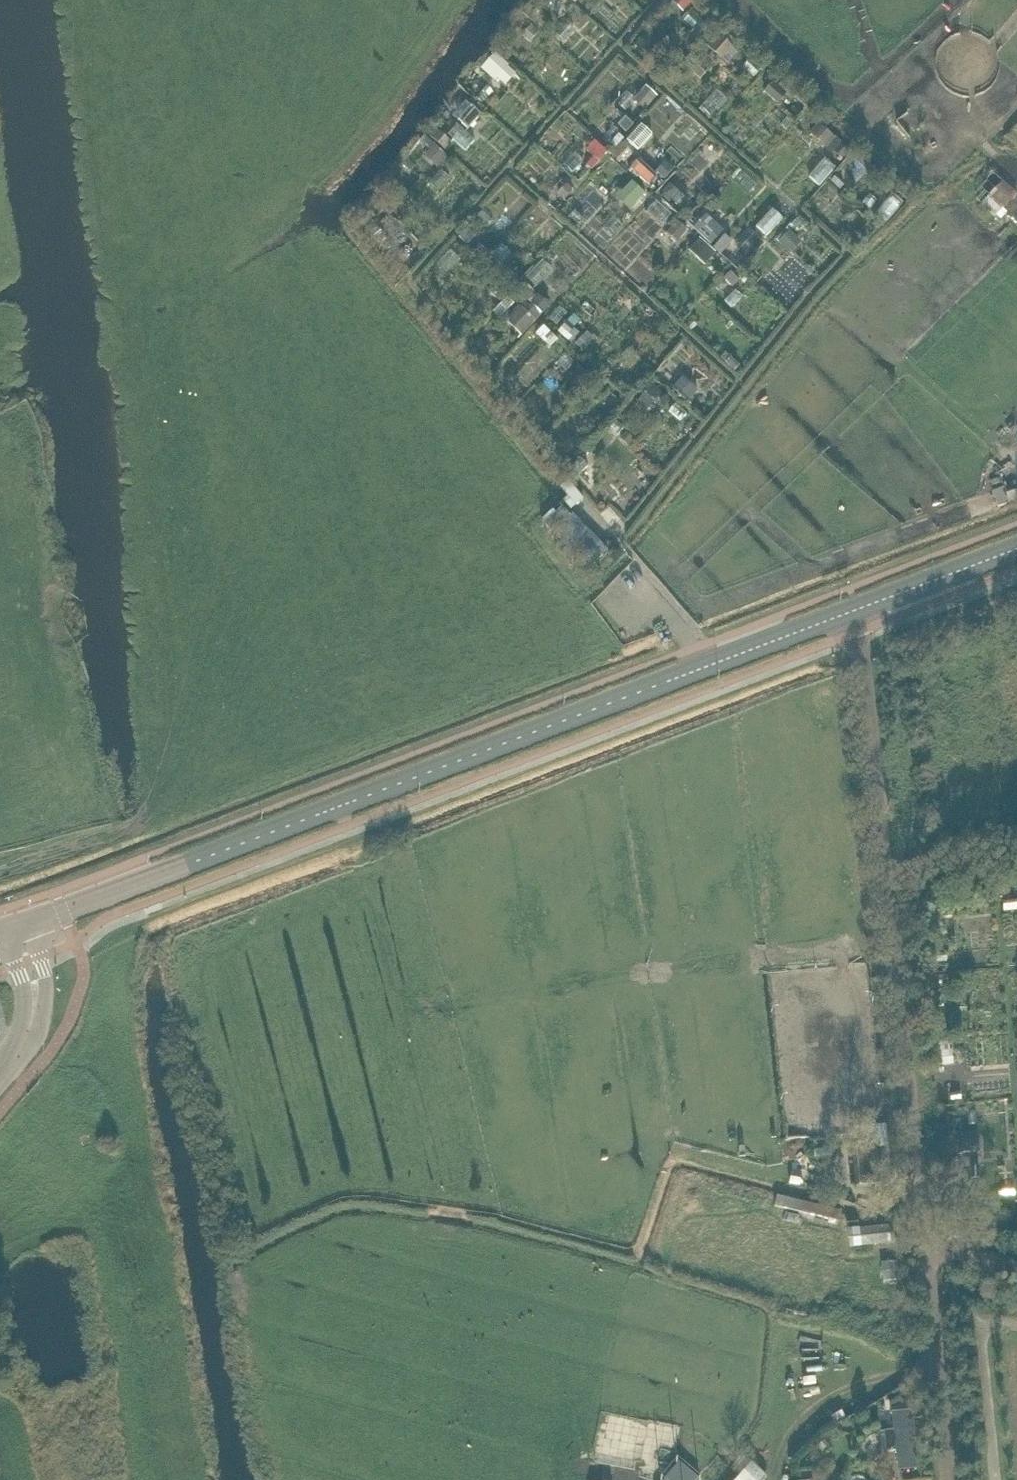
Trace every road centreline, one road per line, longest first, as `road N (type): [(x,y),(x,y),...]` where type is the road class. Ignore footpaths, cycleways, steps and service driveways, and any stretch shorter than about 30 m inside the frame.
road 1 (tertiary): [(21,926),(1016,549)]
road 2 (tertiary): [(0,1076),(28,1038),(35,1007),(21,926)]

